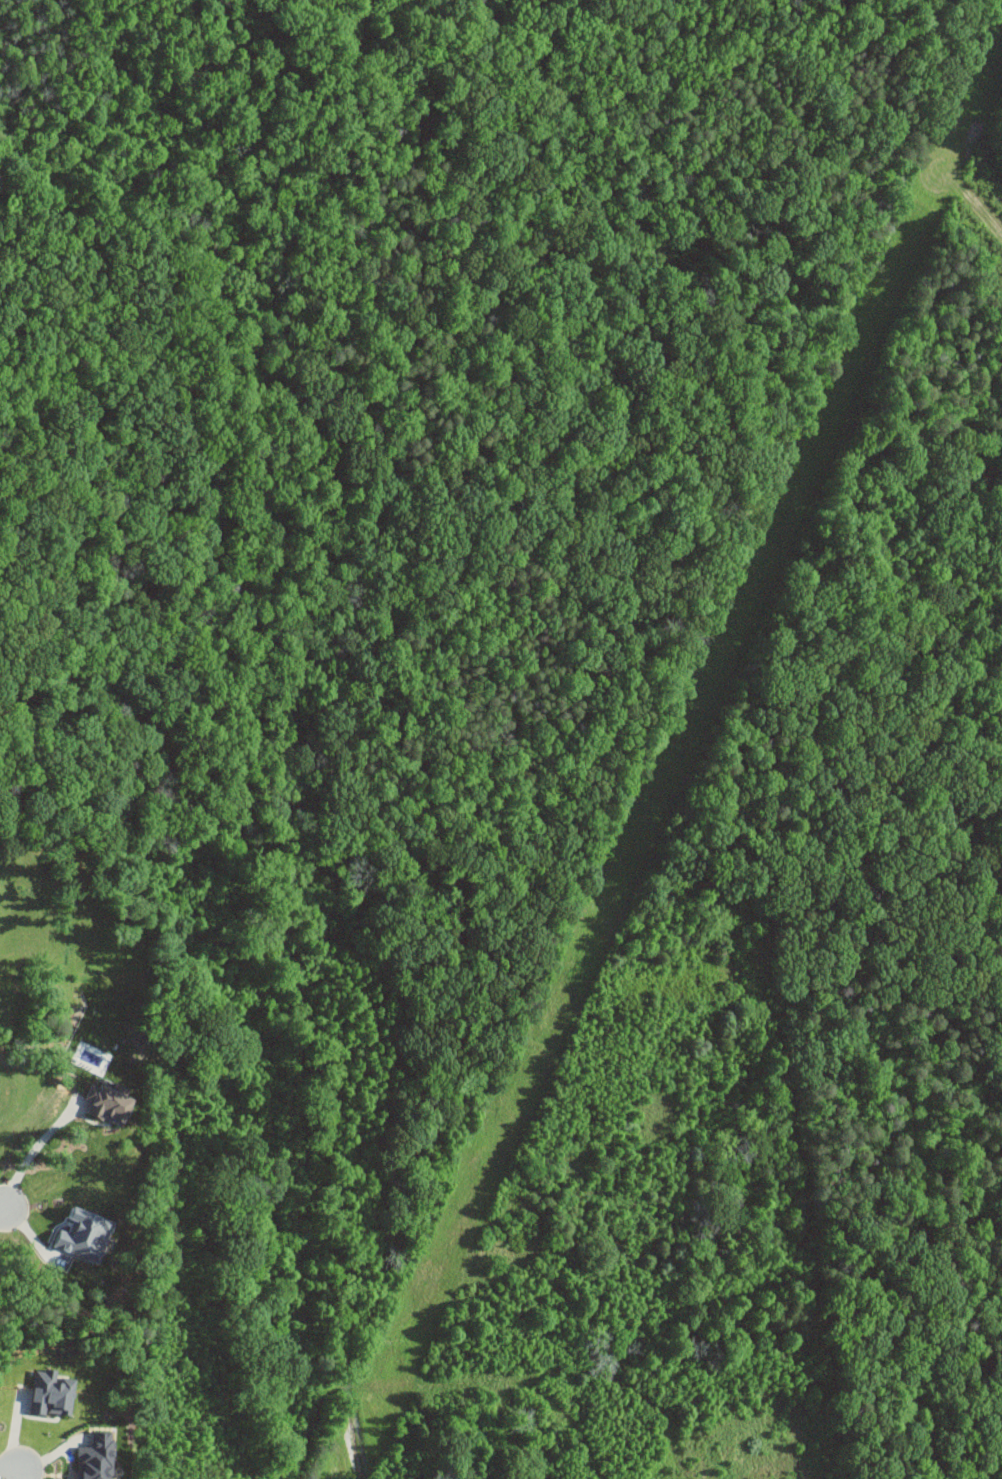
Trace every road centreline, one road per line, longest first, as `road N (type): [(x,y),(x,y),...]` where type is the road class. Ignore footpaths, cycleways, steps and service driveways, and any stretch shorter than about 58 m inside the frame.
road 1 (track): [(601,1478),(557,1406),(531,1386),(504,1379),(327,1391),(311,1417),(295,1478)]

